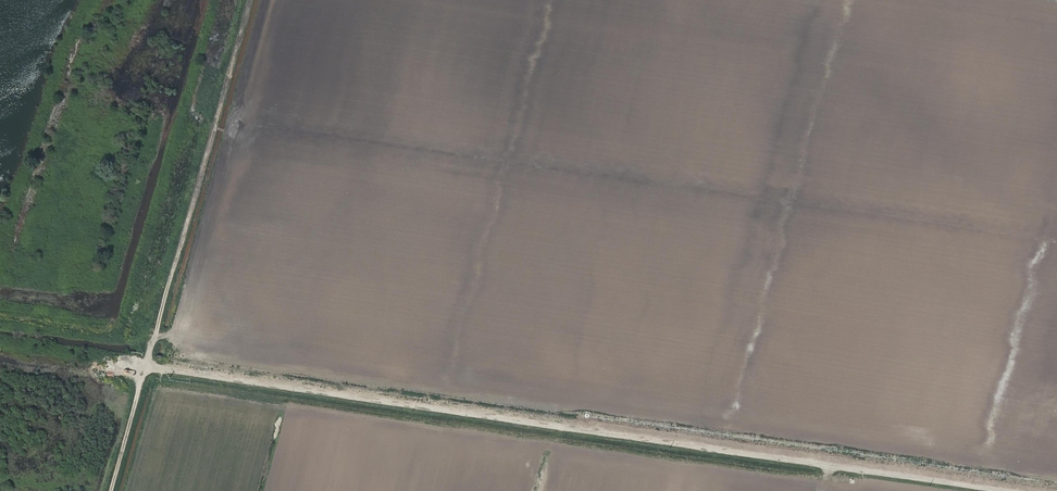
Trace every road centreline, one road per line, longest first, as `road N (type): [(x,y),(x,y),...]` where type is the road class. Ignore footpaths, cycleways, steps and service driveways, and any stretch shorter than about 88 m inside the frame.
road 1 (track): [(1030,490),(150,361),(114,490)]
road 2 (track): [(150,361),(251,0)]

